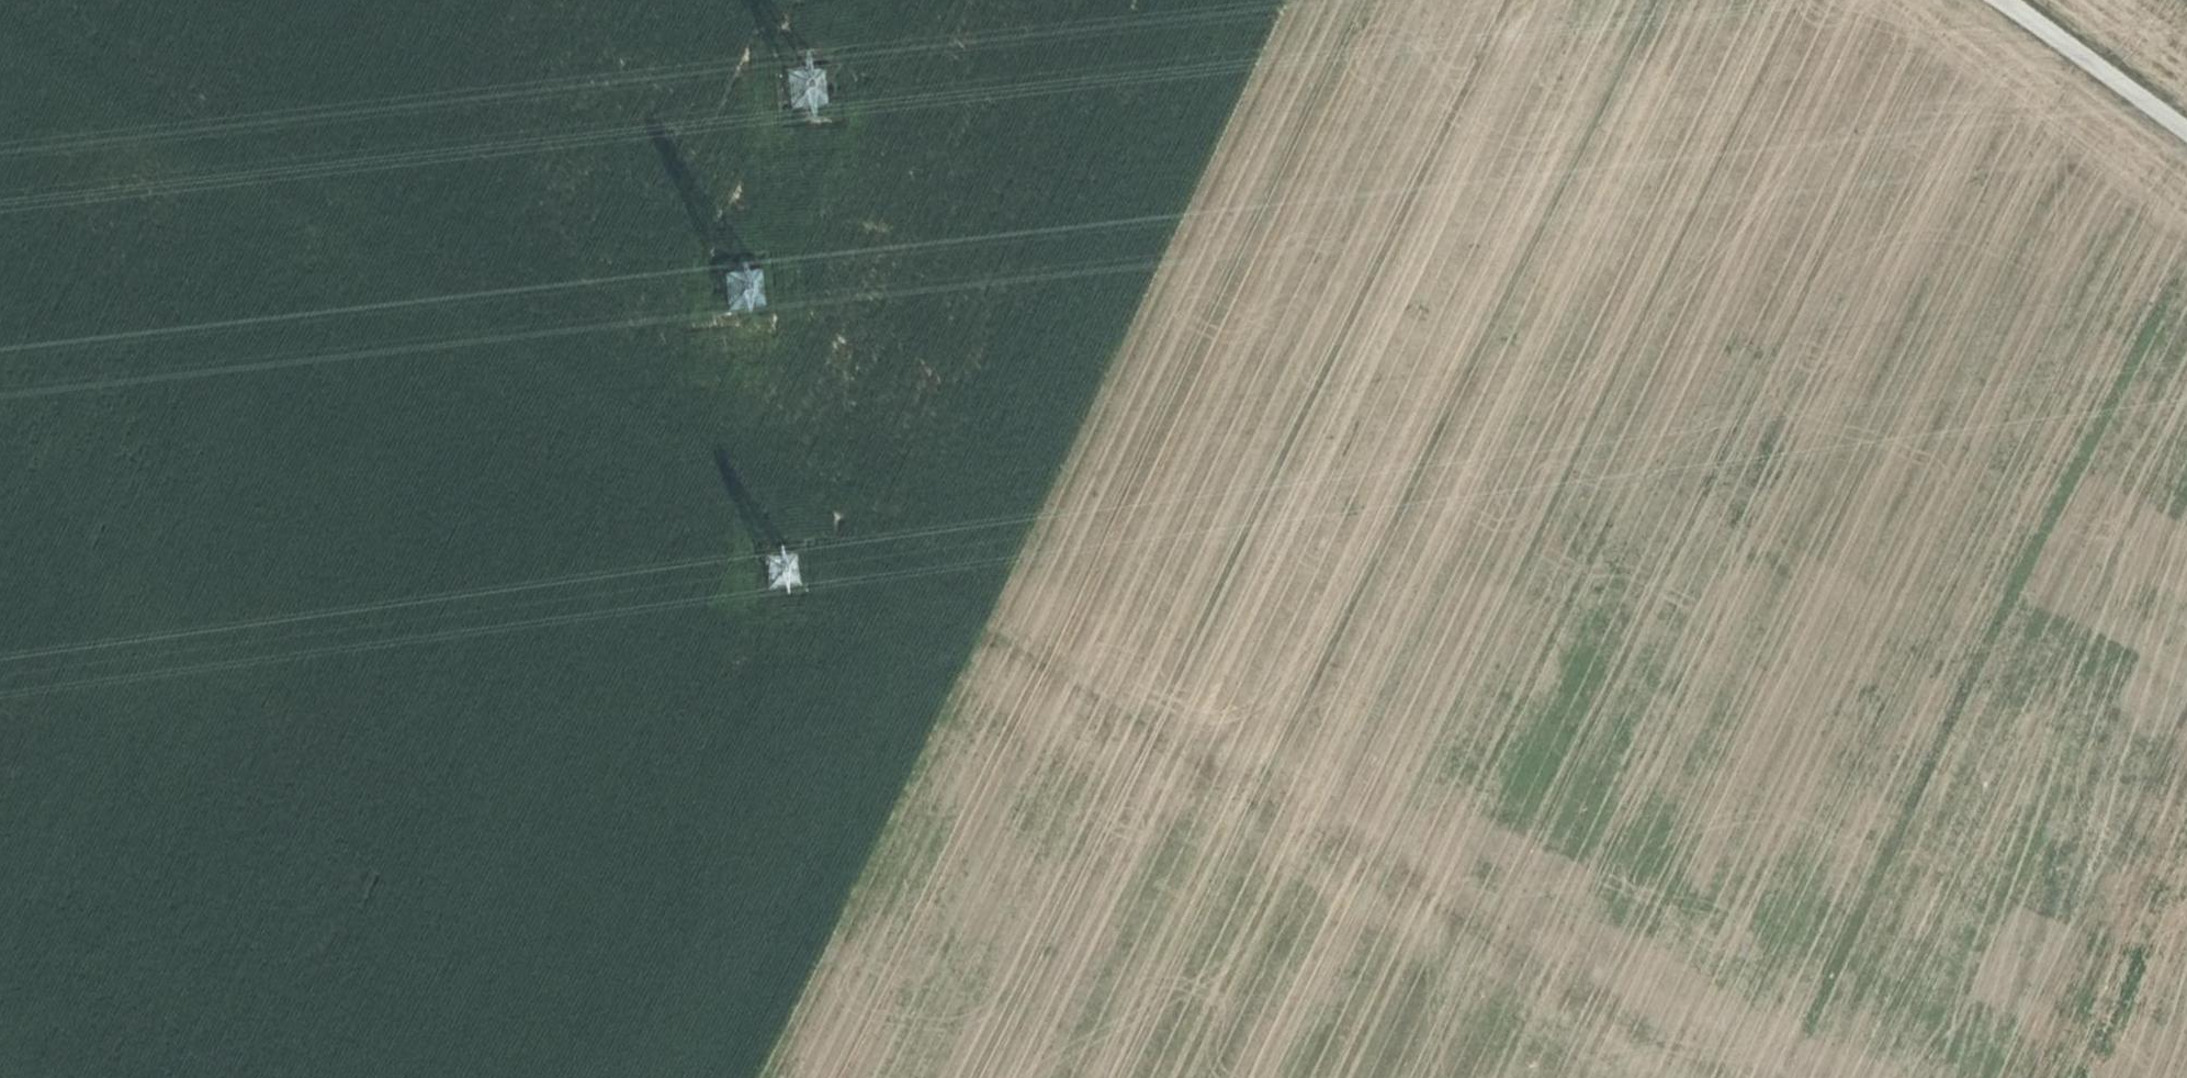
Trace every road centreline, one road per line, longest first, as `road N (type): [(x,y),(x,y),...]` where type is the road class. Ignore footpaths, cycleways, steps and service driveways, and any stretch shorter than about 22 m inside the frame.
road 1 (track): [(0,46),(567,376),(1725,1077)]
road 2 (track): [(2000,0),(2186,132)]

